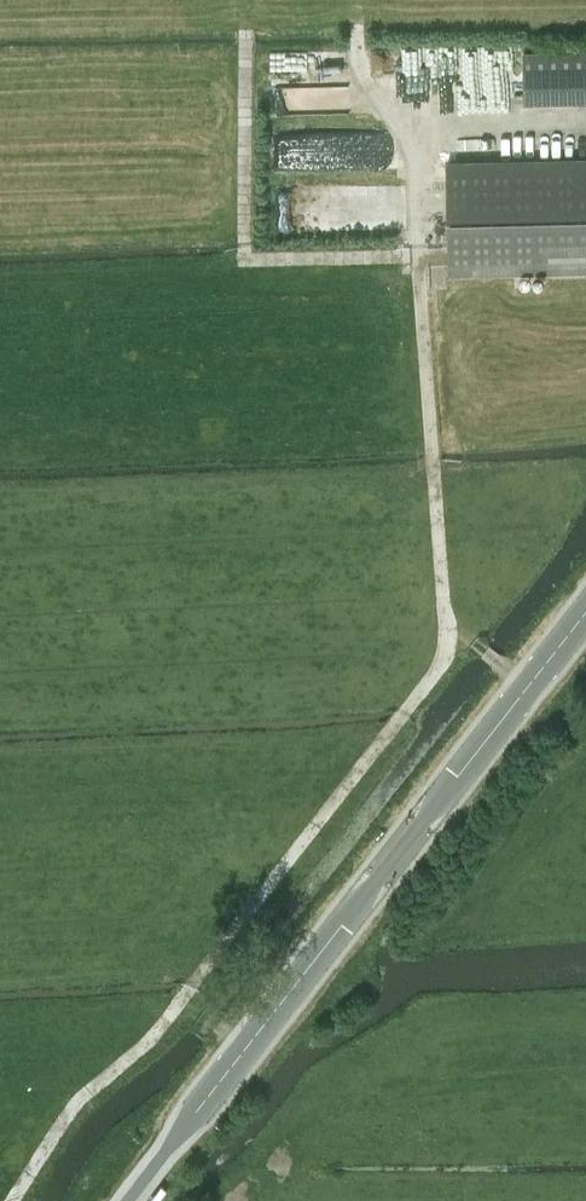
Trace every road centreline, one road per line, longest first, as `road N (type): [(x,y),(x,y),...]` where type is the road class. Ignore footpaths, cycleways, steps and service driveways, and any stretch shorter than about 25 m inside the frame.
road 1 (secondary): [(128,1200),(585,613)]
road 2 (track): [(11,1200),(80,1098),(165,1020),(446,664),(448,625)]
road 3 (track): [(448,625),(420,131),(585,129)]
road 4 (track): [(420,131),(359,52),(359,17)]

